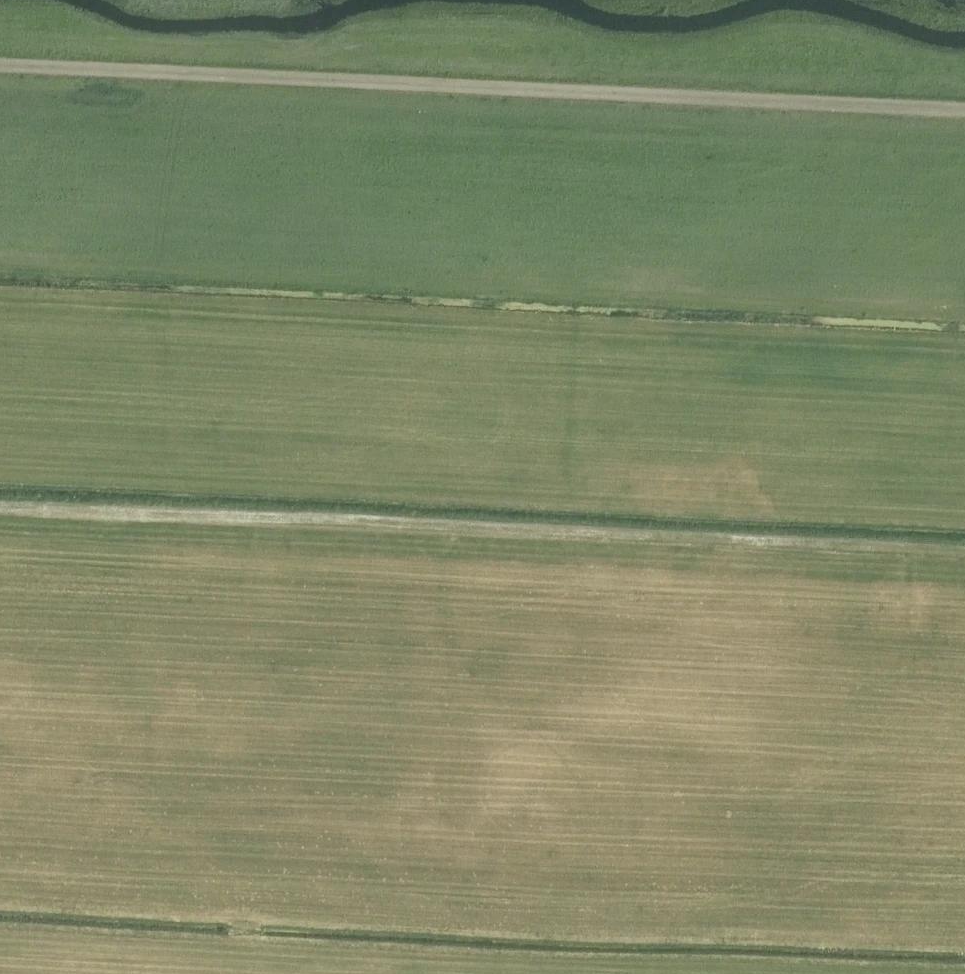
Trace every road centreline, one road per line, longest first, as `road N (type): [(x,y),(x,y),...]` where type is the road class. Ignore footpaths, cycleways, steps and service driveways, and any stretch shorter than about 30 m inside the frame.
road 1 (track): [(0,506),(964,553)]
road 2 (track): [(0,65),(964,108)]

